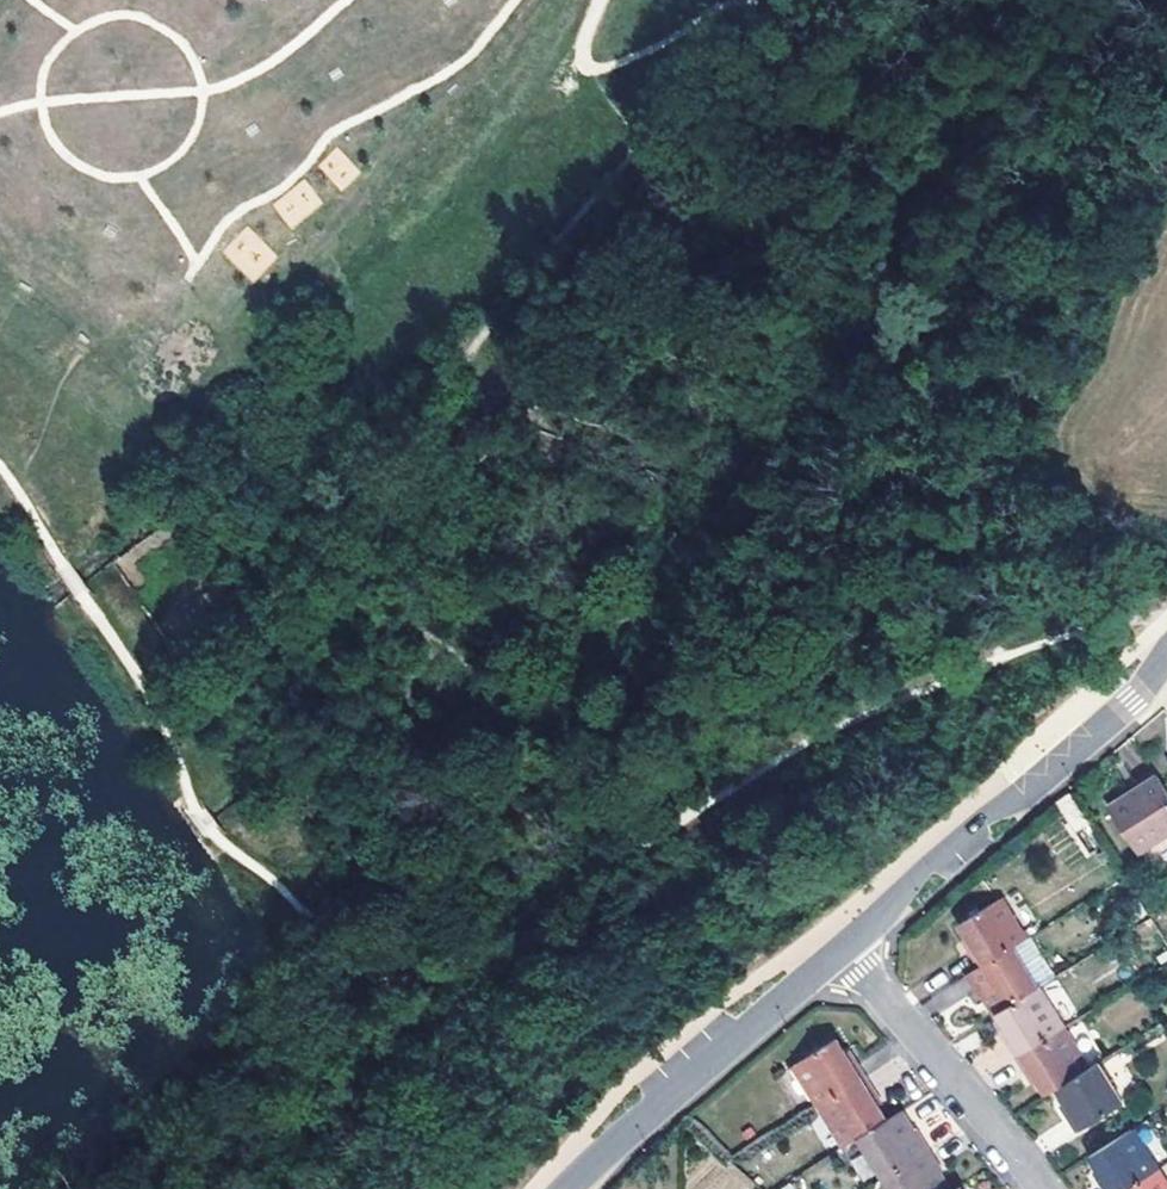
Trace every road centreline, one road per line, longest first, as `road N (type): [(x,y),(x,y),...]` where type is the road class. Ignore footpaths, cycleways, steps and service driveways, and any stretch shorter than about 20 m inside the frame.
road 1 (tertiary): [(836,944),(985,830),(1166,661)]
road 2 (tertiary): [(560,1188),(836,944)]
road 3 (residential): [(1040,1188),(836,944)]

